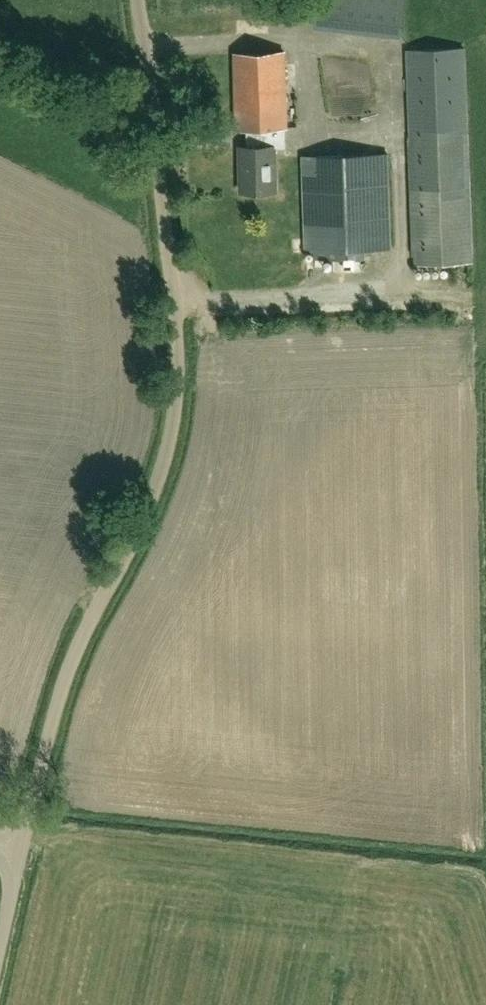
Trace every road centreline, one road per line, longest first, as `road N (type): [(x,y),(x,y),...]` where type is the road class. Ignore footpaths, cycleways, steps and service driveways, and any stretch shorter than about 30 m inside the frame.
road 1 (unclassified): [(22,843),(64,680),(164,487),(176,433),(180,375),(145,0)]

